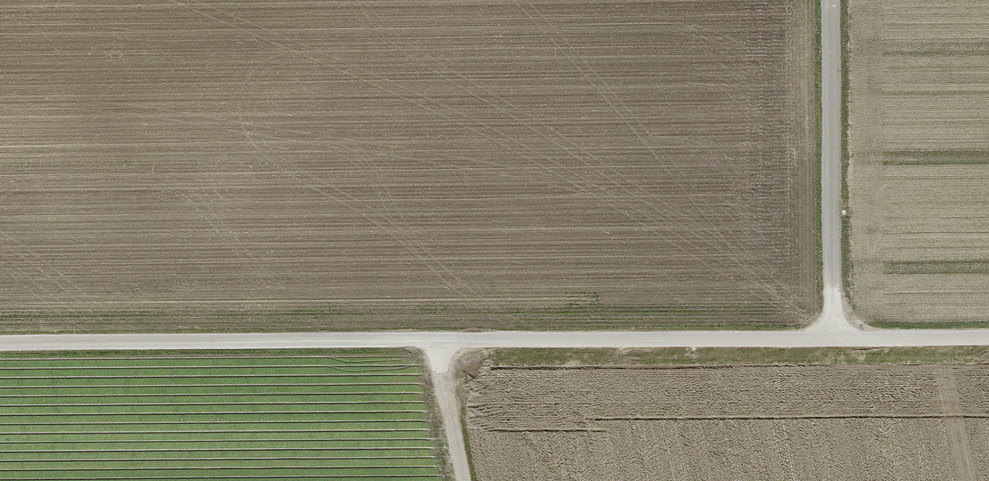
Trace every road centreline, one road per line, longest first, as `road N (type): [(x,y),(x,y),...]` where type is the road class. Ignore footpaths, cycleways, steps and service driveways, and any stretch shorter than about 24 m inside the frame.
road 1 (track): [(988,337),(0,343)]
road 2 (track): [(838,338),(834,0)]
road 3 (track): [(463,480),(433,338)]

